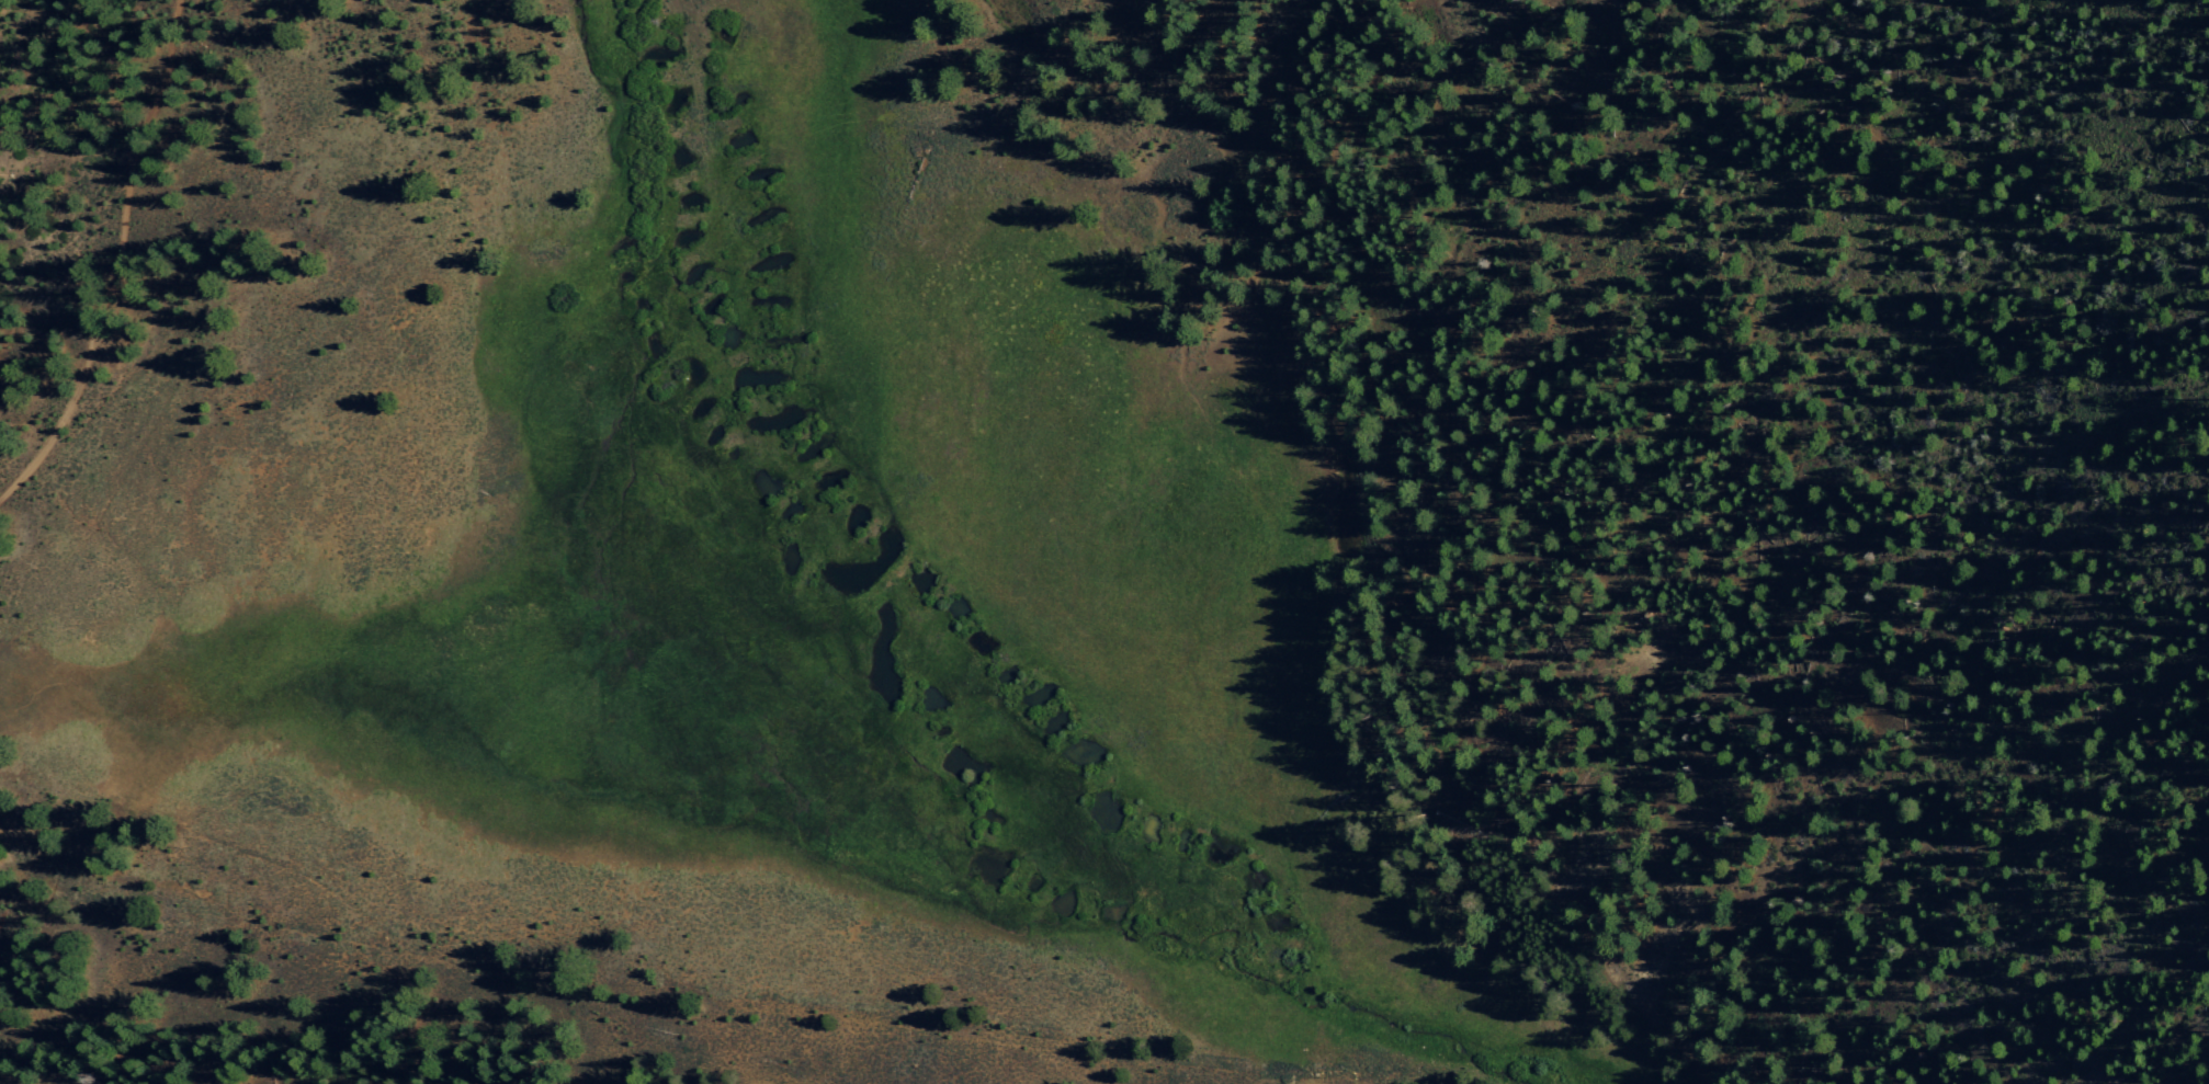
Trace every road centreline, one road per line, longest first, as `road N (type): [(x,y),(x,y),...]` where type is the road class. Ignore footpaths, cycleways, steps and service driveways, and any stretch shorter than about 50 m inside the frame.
road 1 (track): [(0,501),(57,433),(80,386),(121,263),(134,146),(169,76),(183,0)]

